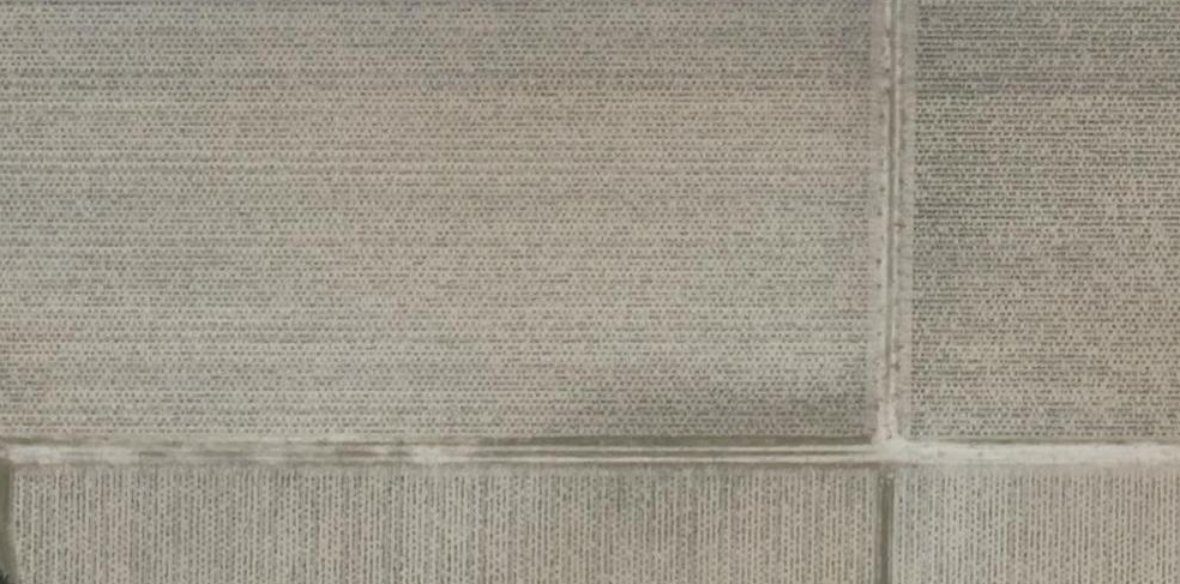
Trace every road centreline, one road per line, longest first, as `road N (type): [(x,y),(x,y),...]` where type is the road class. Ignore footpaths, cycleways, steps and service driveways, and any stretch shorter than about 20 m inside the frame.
road 1 (track): [(0,451),(1179,453)]
road 2 (track): [(885,452),(891,0)]
road 3 (track): [(885,452),(885,583)]

